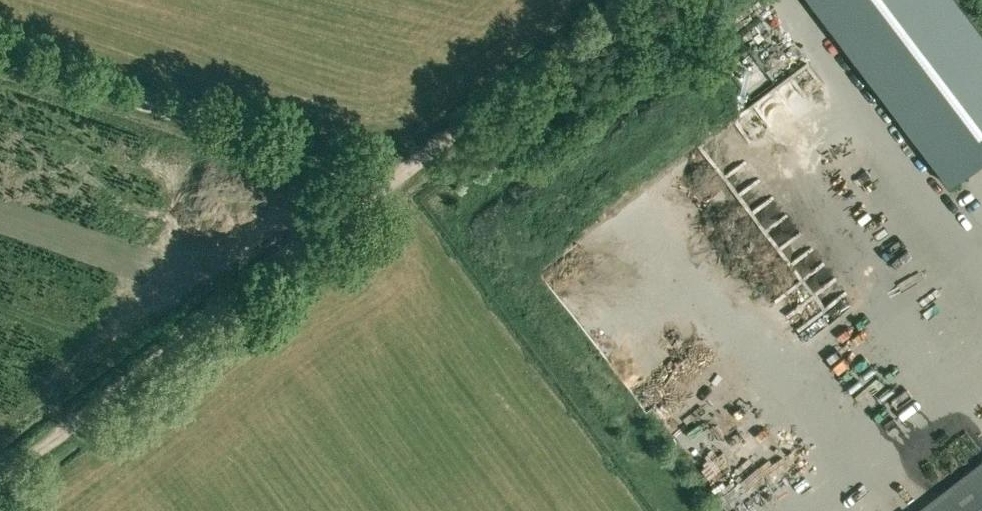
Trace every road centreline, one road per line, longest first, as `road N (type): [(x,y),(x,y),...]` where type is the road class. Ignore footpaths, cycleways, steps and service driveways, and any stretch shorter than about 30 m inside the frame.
road 1 (track): [(0,482),(634,0)]
road 2 (track): [(386,187),(0,57)]

